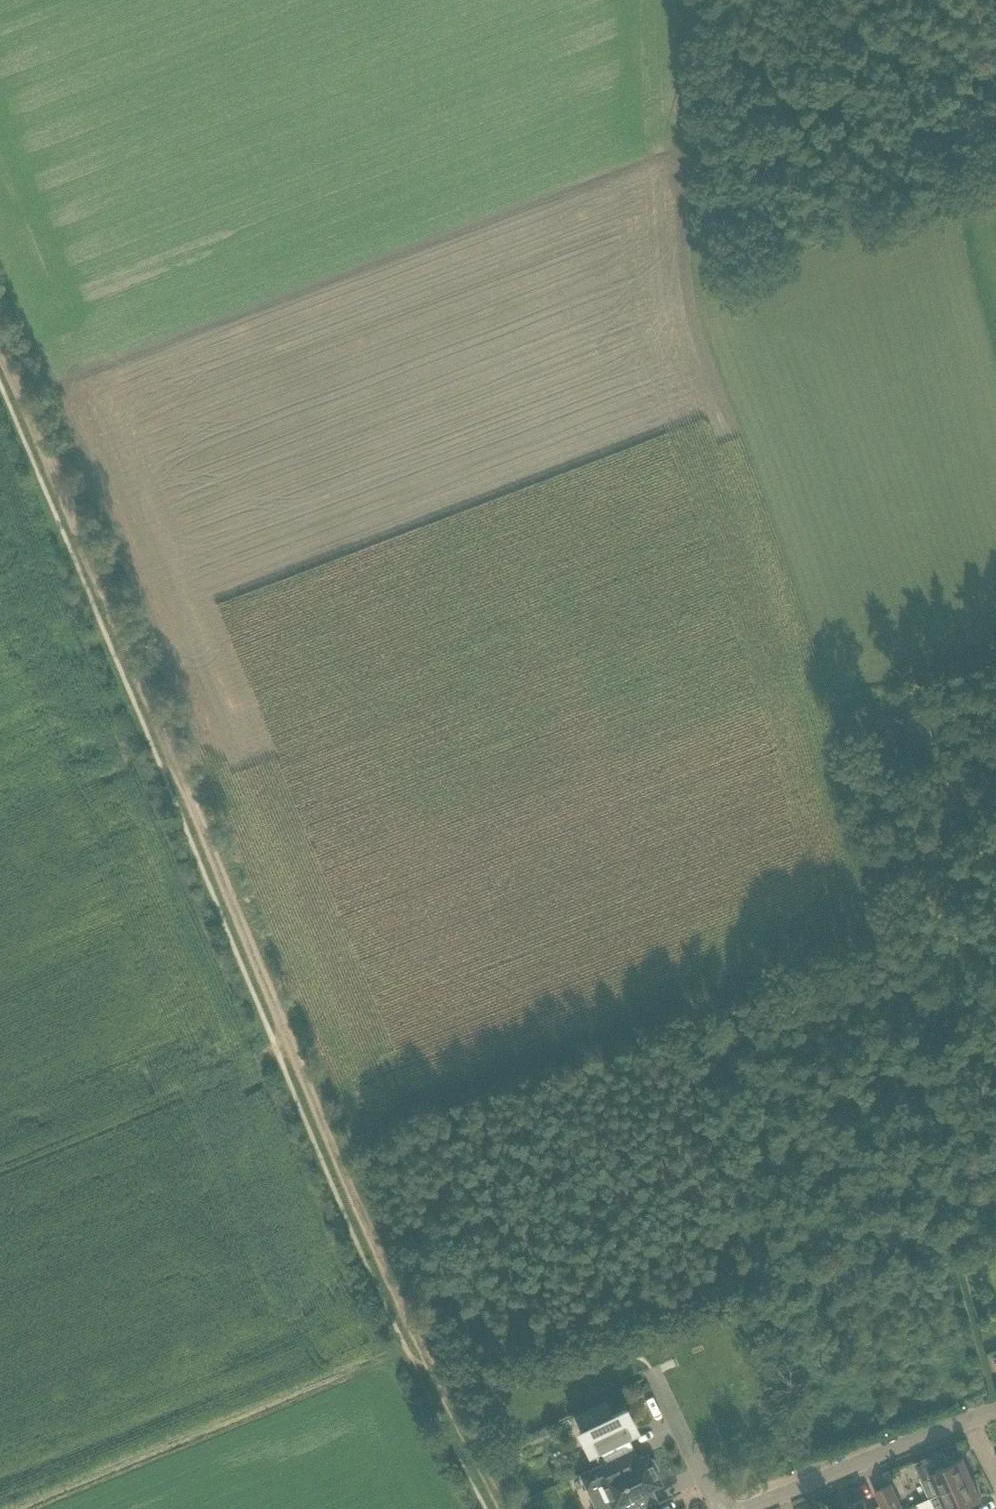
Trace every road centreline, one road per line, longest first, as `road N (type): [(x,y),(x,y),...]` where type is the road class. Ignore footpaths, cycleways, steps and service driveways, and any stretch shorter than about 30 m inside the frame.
road 1 (track): [(0,338),(373,1242),(503,1508)]
road 2 (residential): [(753,1508),(967,1419)]
road 3 (residential): [(652,1380),(719,1508)]

